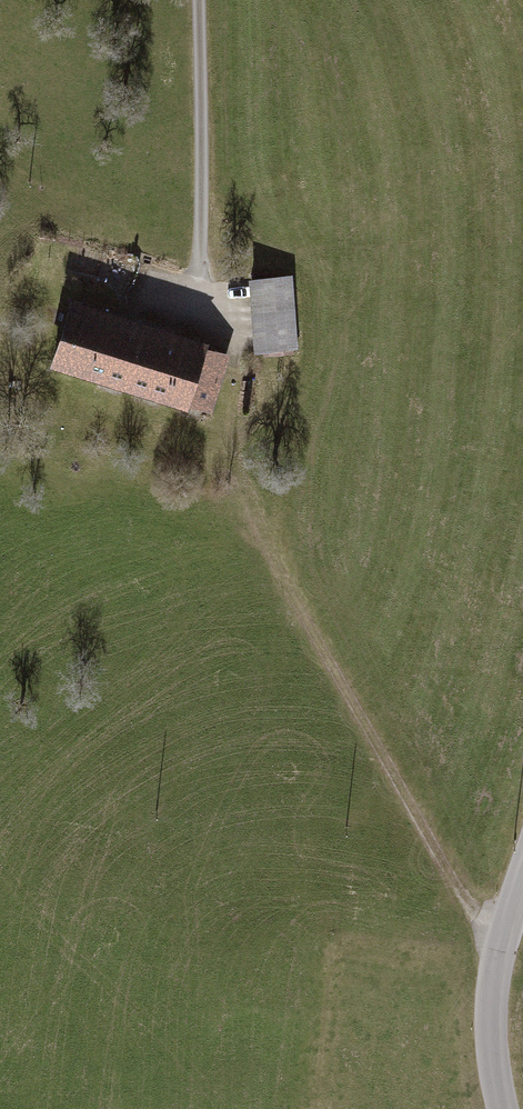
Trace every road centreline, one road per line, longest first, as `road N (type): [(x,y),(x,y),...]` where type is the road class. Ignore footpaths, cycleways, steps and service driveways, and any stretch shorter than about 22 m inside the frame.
road 1 (track): [(235,330),(242,486),(498,968)]
road 2 (tertiary): [(503,1108),(494,1055),(498,968),(522,889)]

